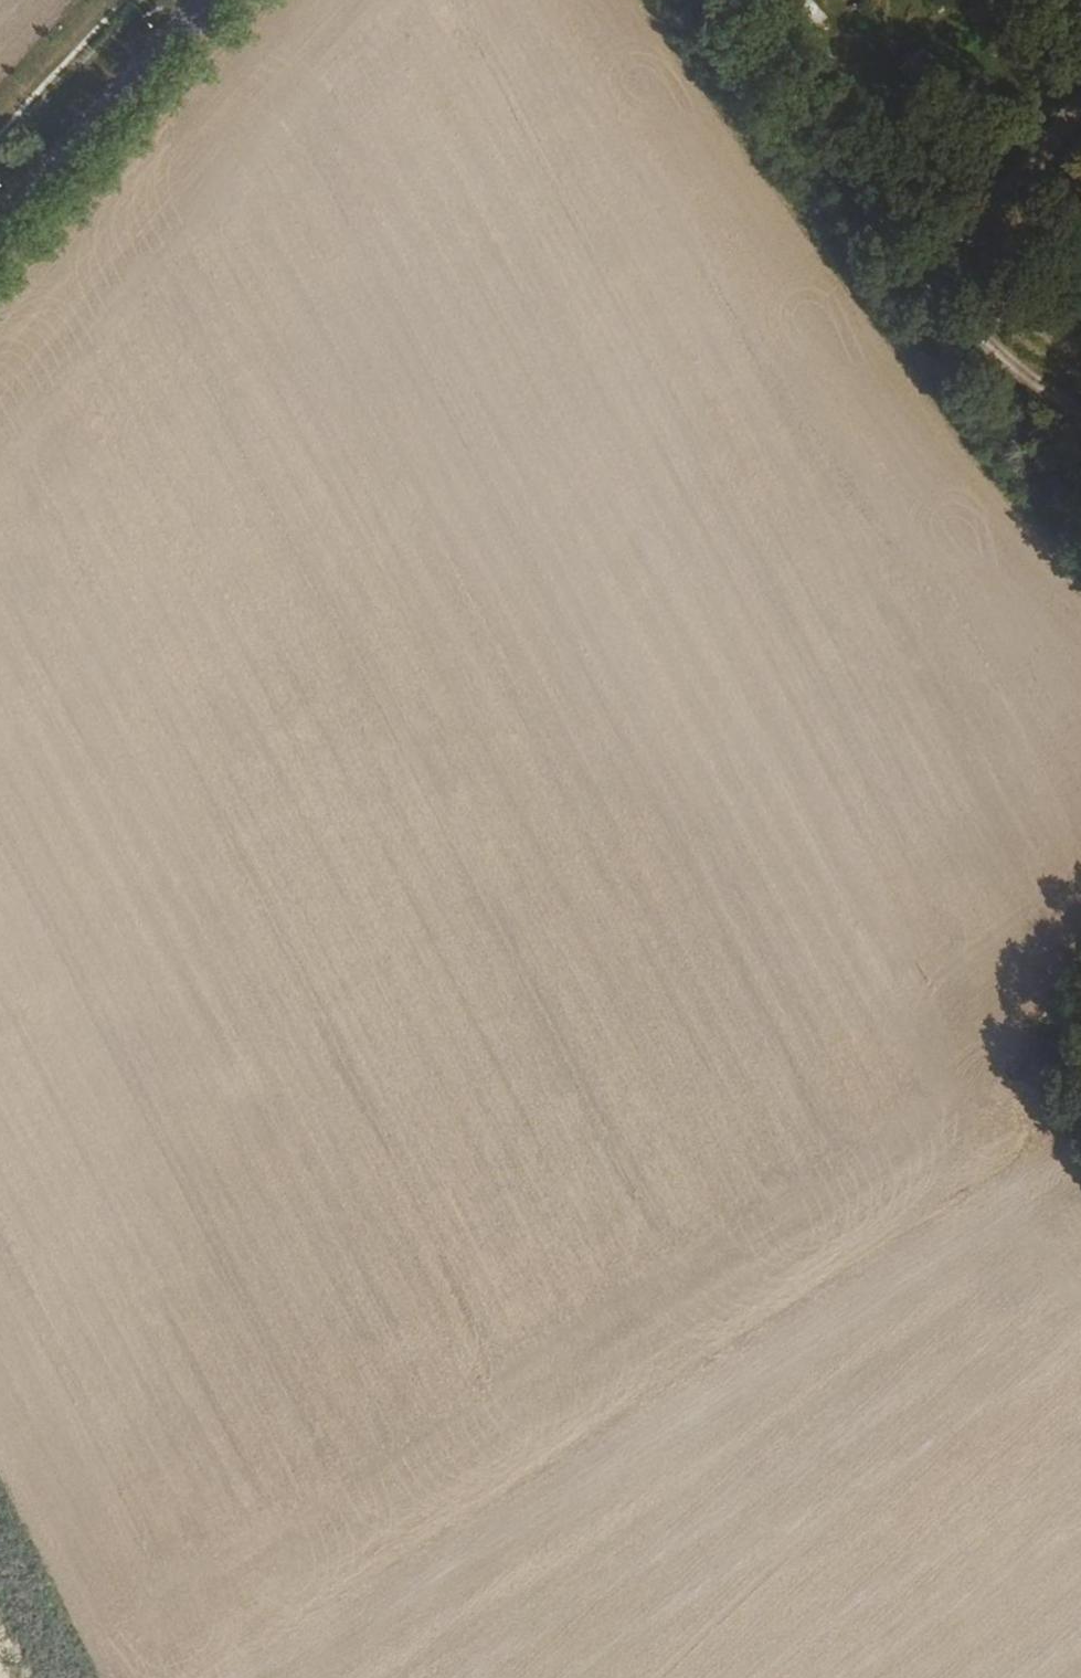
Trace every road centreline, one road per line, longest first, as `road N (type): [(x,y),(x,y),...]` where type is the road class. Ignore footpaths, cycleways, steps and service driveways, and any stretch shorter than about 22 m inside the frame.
road 1 (track): [(1080,411),(995,354),(709,0)]
road 2 (tertiary): [(190,0),(0,219)]

